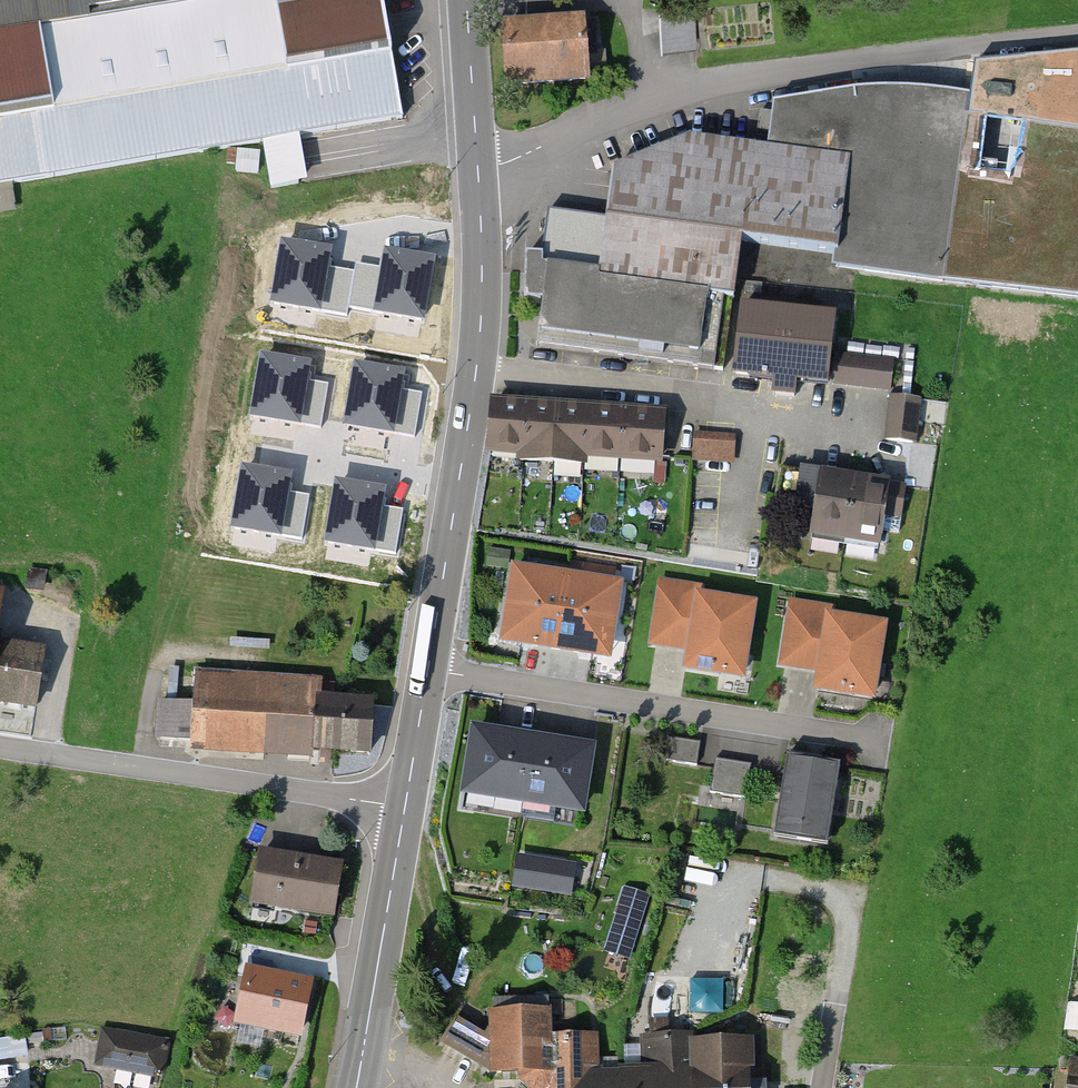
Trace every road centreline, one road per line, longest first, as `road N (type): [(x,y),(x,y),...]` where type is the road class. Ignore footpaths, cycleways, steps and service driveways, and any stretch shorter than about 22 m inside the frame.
road 1 (track): [(475,164),(531,154),(659,97),(742,79),(1077,37)]
road 2 (residential): [(426,669),(873,740)]
road 3 (residential): [(404,805),(0,746)]
road 4 (primary): [(474,367),(480,253),(465,0)]
road 5 (primary): [(426,669),(474,367)]
road 6 (primary): [(356,1087),(404,805)]
road 7 (residential): [(474,367),(756,398)]
road 8 (residential): [(756,398),(739,547)]
road 9 (primary): [(404,805),(426,669)]
road 10 (residential): [(756,398),(881,409)]

